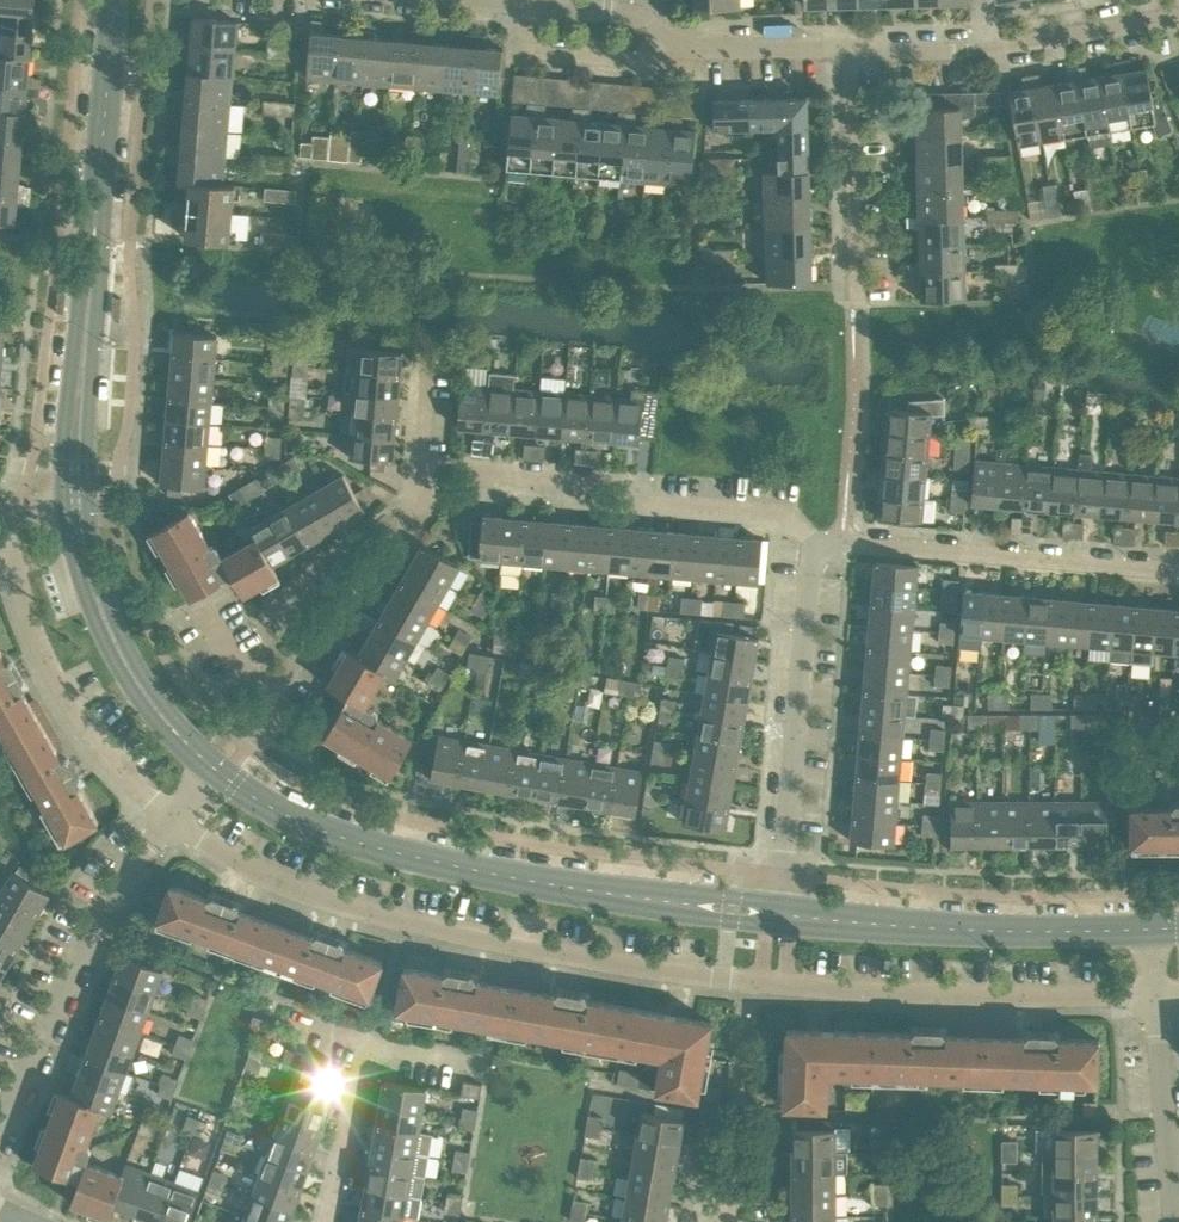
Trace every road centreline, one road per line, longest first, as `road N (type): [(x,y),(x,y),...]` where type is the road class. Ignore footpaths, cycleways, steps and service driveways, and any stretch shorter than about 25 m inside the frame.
road 1 (residential): [(169,823),(314,895),(596,961),(861,989),(1153,992)]
road 2 (tertiary): [(779,913),(618,894),(393,851),(321,831),(212,767)]
road 3 (tertiary): [(76,503),(112,0)]
road 4 (residential): [(428,503),(454,472),(612,484),(646,499),(783,512),(821,546)]
road 5 (tertiary): [(1150,927),(969,930),(779,913)]
road 6 (residential): [(779,913),(811,562),(821,546)]
road 7 (residential): [(1178,568),(869,541),(821,546)]
road 8 (residential): [(7,512),(37,633),(59,686),(169,823)]
road 9 (residential): [(0,1127),(91,929),(169,823)]
road 10 (residential): [(848,51),(999,48),(1178,16)]
road 11 (tertiary): [(212,767),(155,706),(110,630),(76,503)]
road 12 (residential): [(266,694),(428,503)]
road 13 (residential): [(857,294),(848,51)]
road 14 (residential): [(1153,992),(1171,1221)]
road 15 (residential): [(662,36),(704,47),(848,51)]
road 16 (residential): [(323,1221),(373,1043)]
road 17 (residential): [(528,3),(527,40),(543,51),(639,58),(662,36)]
road 18 (residential): [(428,503),(418,452),(427,357)]

